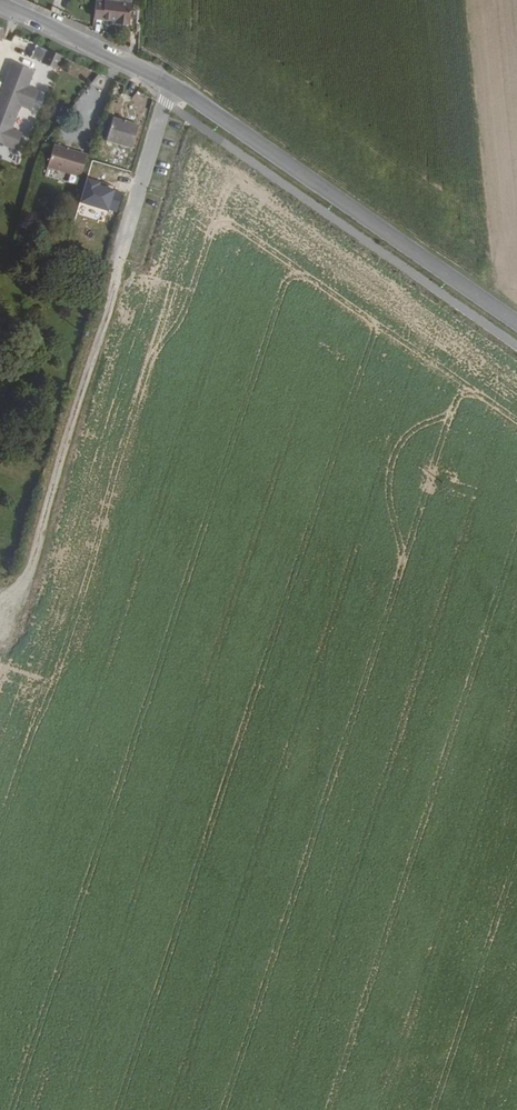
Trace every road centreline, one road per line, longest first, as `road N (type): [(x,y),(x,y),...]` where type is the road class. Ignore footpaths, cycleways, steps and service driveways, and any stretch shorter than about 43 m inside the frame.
road 1 (tertiary): [(516,322),(181,90),(0,5)]
road 2 (track): [(0,597),(36,568),(165,120),(181,90)]

